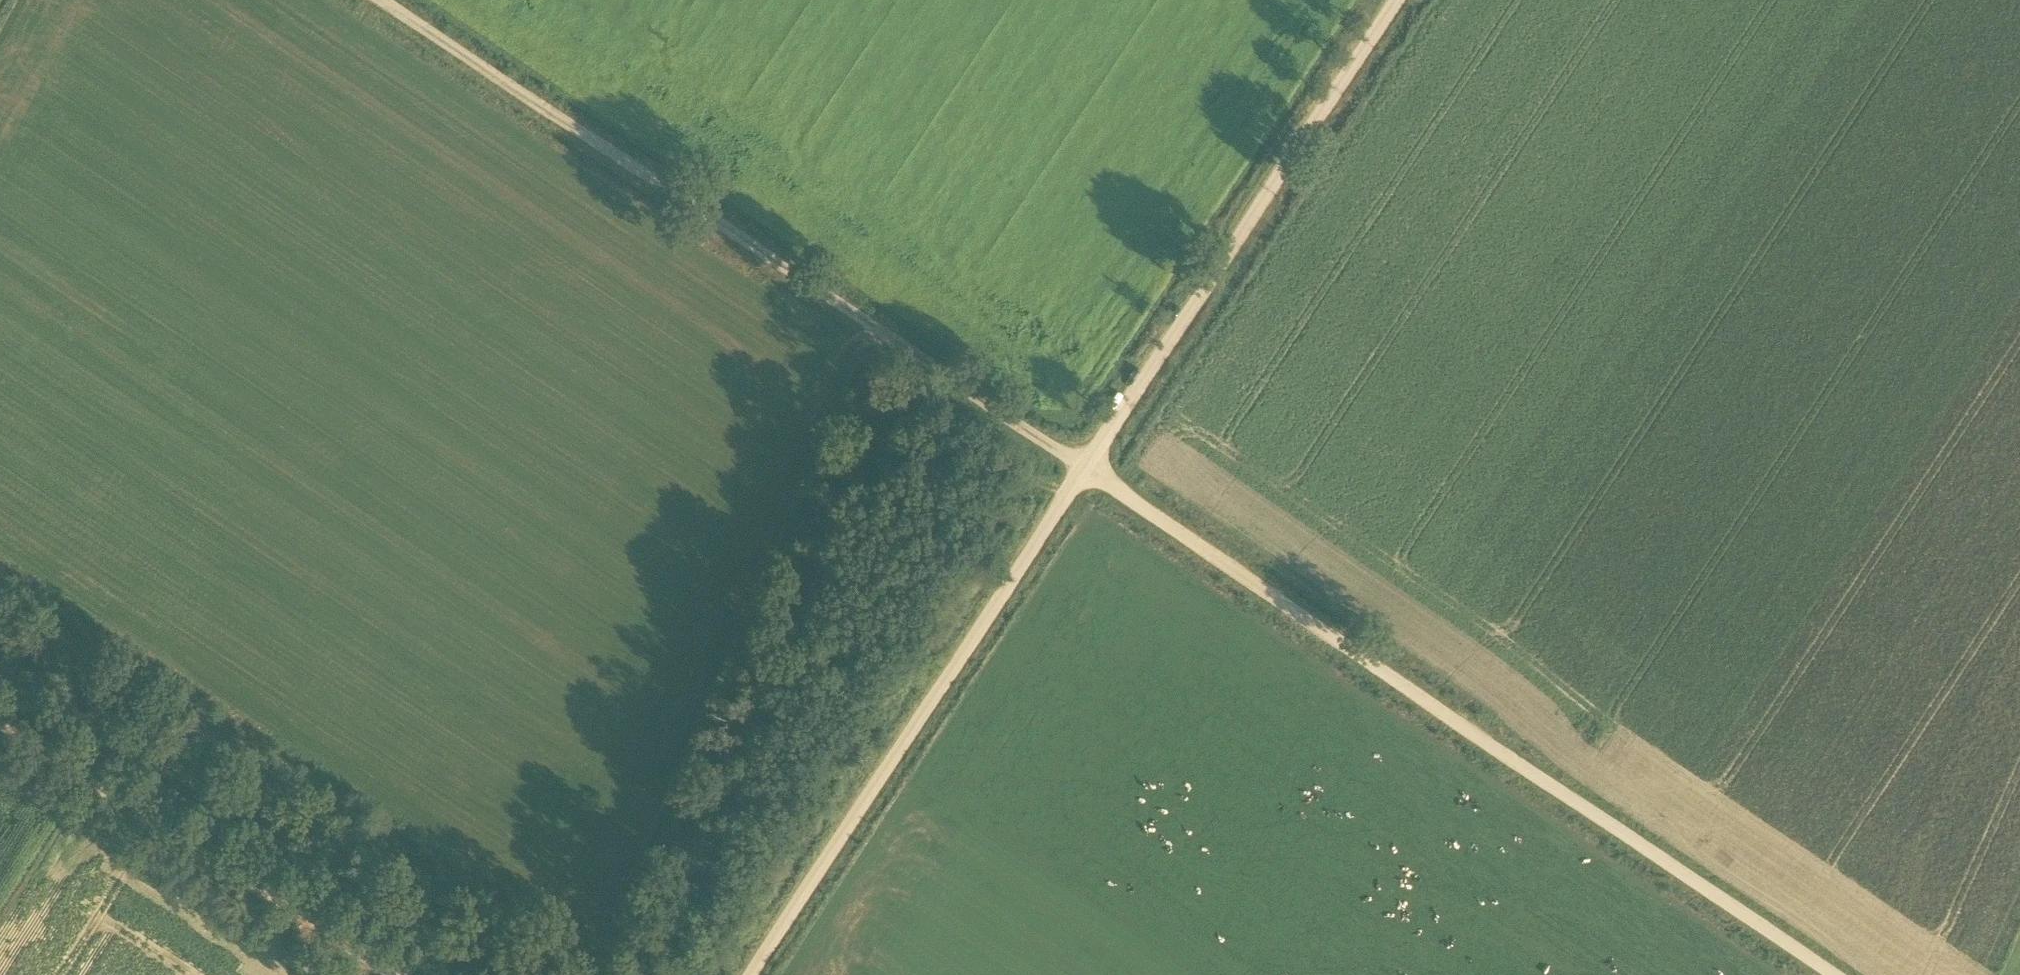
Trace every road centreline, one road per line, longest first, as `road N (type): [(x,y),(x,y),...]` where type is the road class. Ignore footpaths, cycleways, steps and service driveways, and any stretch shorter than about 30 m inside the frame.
road 1 (track): [(1084,469),(1833,974)]
road 2 (track): [(383,0),(1084,469)]
road 3 (track): [(1084,469),(749,974)]
road 4 (track): [(1396,0),(1084,469)]
road 5 (track): [(384,974),(0,725)]

